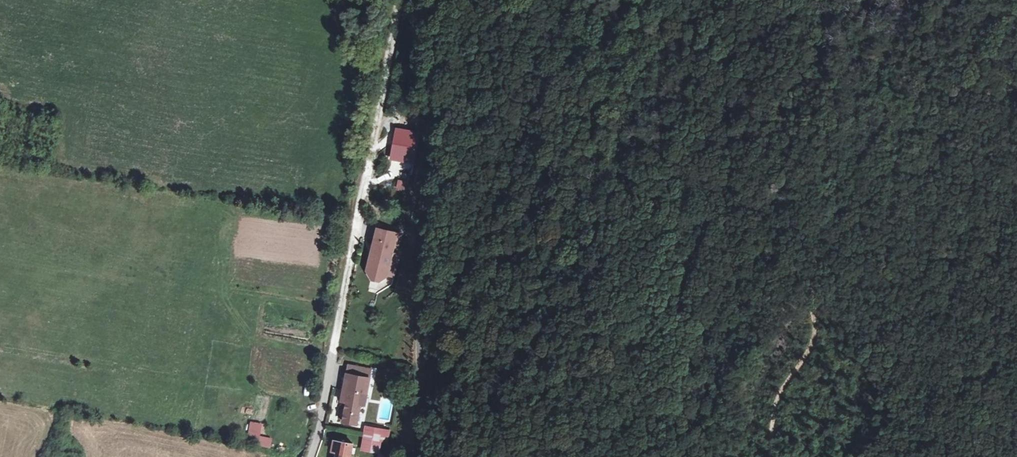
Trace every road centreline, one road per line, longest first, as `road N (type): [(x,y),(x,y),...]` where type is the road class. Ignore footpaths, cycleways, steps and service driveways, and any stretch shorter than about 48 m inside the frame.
road 1 (unclassified): [(399,0),(313,456)]
road 2 (unclassified): [(437,0),(420,333),(424,456)]
road 3 (track): [(817,276),(888,125),(986,0)]
road 4 (track): [(770,456),(781,392),(815,335),(817,276)]

